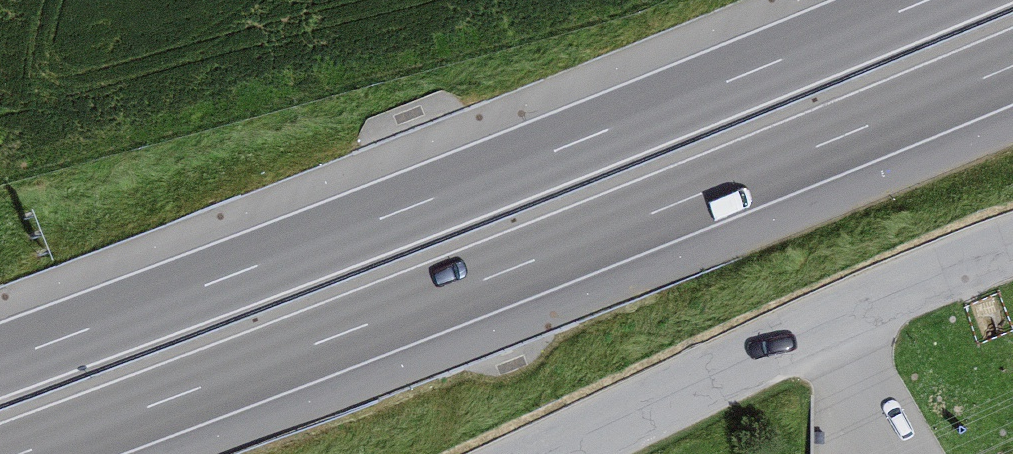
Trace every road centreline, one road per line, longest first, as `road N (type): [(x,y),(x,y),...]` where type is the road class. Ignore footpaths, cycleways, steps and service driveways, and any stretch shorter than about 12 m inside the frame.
road 1 (motorway): [(15,453),(483,278),(1012,64)]
road 2 (motorway): [(927,0),(0,361)]
road 3 (unclassified): [(548,453),(827,318),(1012,245)]

